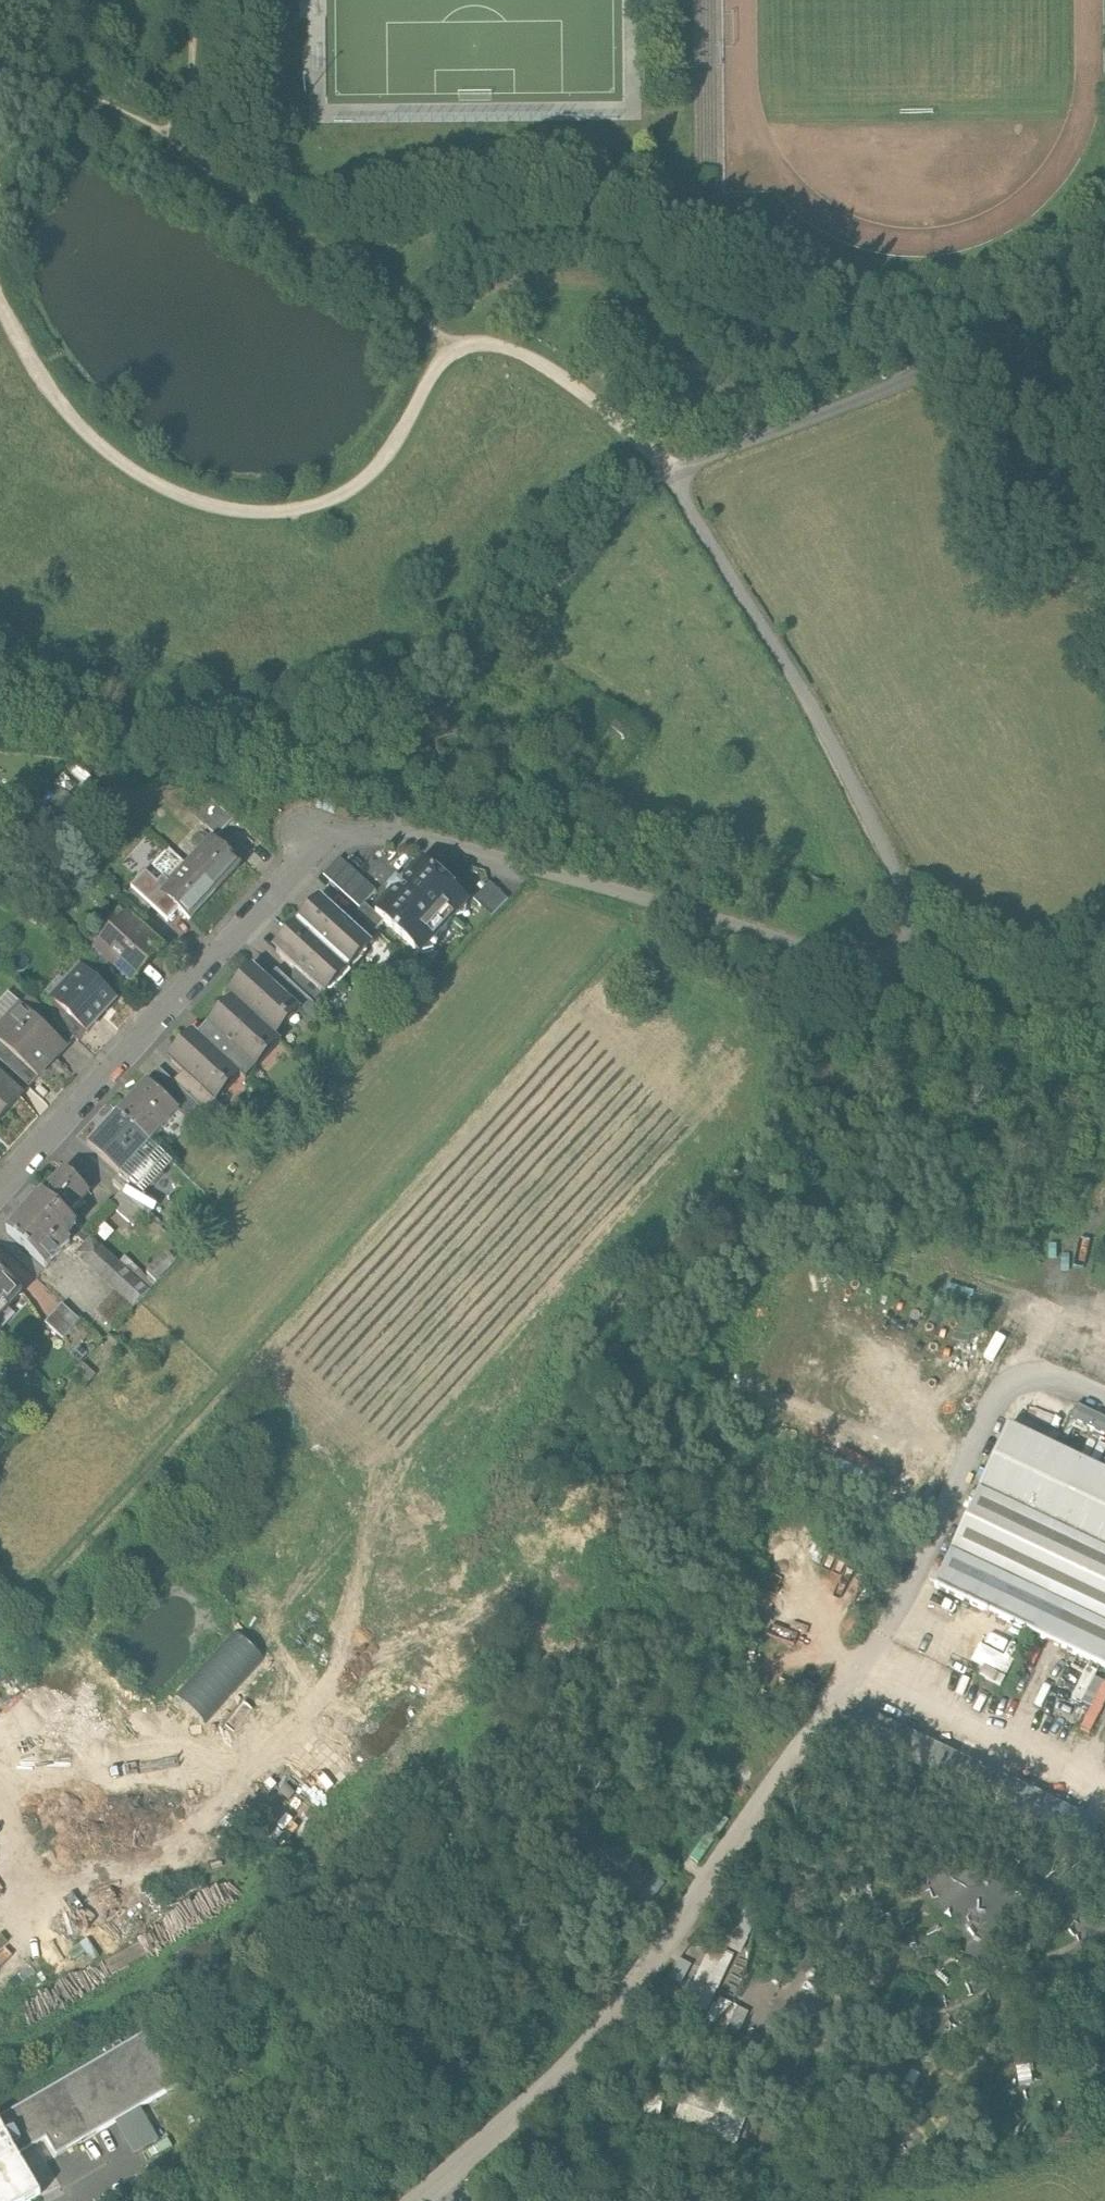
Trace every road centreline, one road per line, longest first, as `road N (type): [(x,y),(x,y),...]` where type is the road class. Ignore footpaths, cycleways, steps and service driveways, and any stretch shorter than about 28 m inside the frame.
road 1 (unclassified): [(536,872),(853,961),(884,959),(901,942),(907,920),(901,883),(797,682),(687,503),(679,477),(700,457),(960,359),(1104,290)]
road 2 (residential): [(0,1193),(296,862),(305,833),(412,836),(536,872)]

